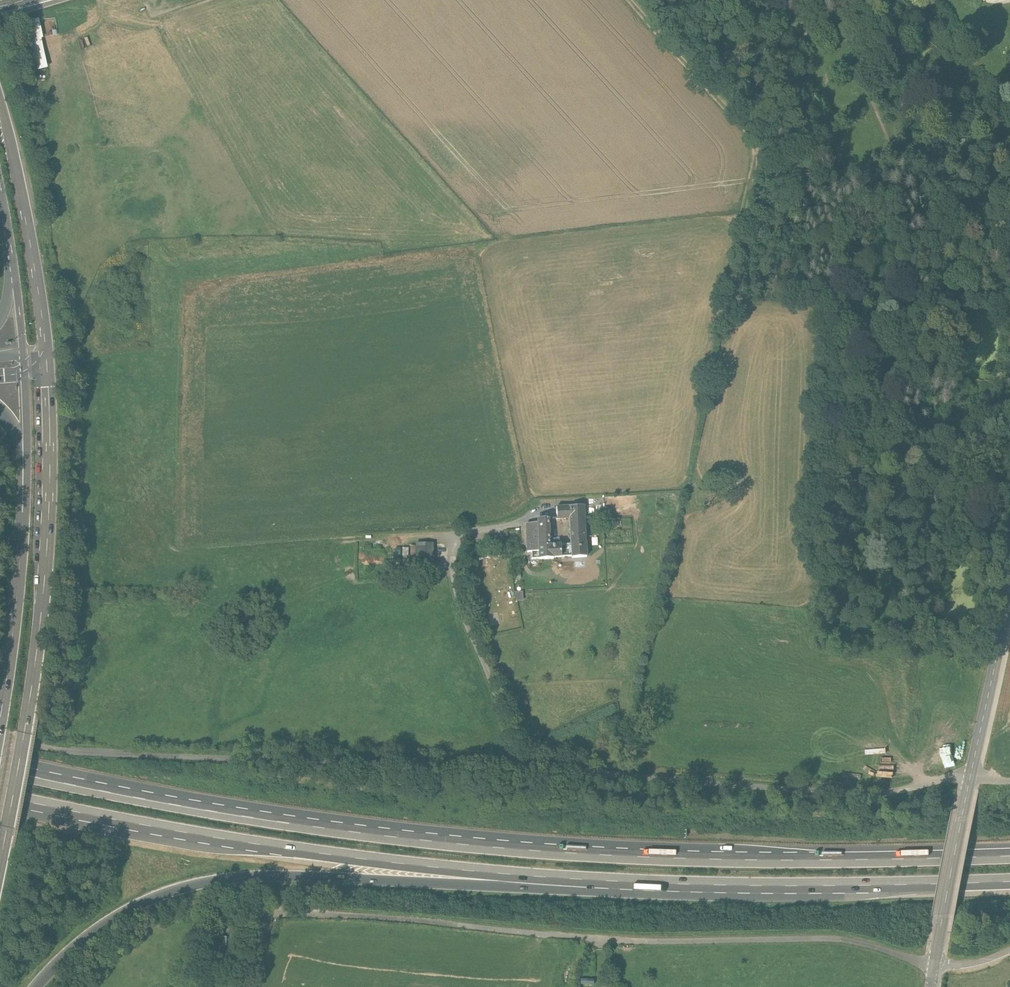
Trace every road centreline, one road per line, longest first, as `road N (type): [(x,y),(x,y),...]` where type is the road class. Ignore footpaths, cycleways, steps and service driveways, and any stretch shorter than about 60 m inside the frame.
road 1 (motorway): [(1009,852),(728,856),(542,848),(200,807),(0,766)]
road 2 (track): [(971,777),(894,793),(840,794),(516,763),(113,754),(0,735)]
road 3 (motorway): [(0,795),(279,847),(507,874)]
road 4 (motorway): [(35,986),(103,923),(196,885),(280,875),(507,874)]
road 5 (primary): [(0,866),(43,601),(46,365)]
road 6 (motorway): [(507,874),(772,885),(1009,881)]
road 7 (tertiary): [(931,986),(1009,593)]
road 8 (primary): [(24,461),(0,725)]
road 9 (primary): [(46,365),(0,107)]
road 10 (track): [(626,0),(749,136),(753,154),(740,205)]
road 11 (track): [(516,763),(453,577)]

